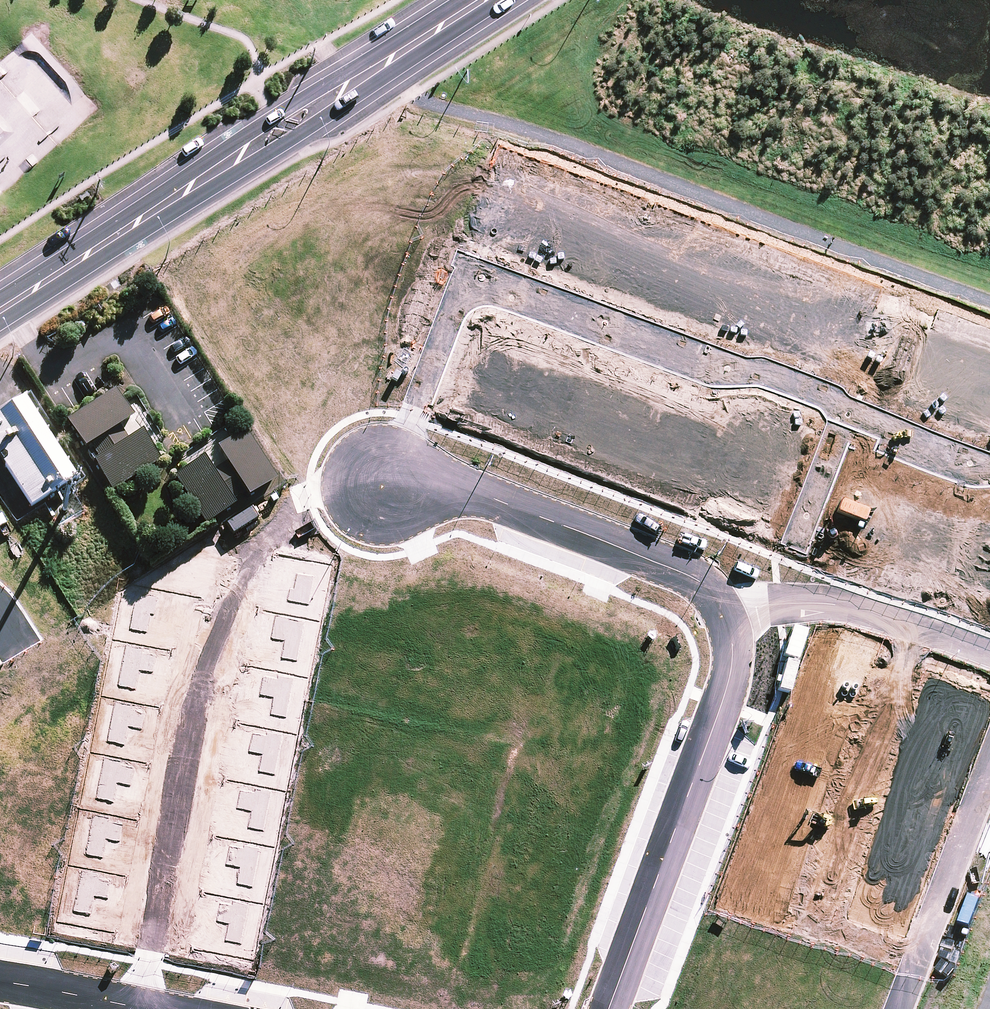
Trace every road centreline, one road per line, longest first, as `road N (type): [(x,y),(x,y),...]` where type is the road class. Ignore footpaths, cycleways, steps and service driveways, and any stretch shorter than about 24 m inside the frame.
road 1 (residential): [(375,486),(463,295),(498,279),(723,369),(765,372),(834,398),(850,416)]
road 2 (secondary): [(480,0),(0,311)]
road 3 (residential): [(612,1008),(737,669),(730,608)]
road 4 (residential): [(730,608),(702,579),(668,563),(454,482),(375,486)]
road 5 (residential): [(730,608),(840,599),(989,652)]
road 6 (residential): [(989,770),(900,1008)]
road 7 (residential): [(0,979),(152,1008)]
road 8 (residential): [(850,416),(989,468)]
road 9 (residential): [(850,416),(803,539)]

